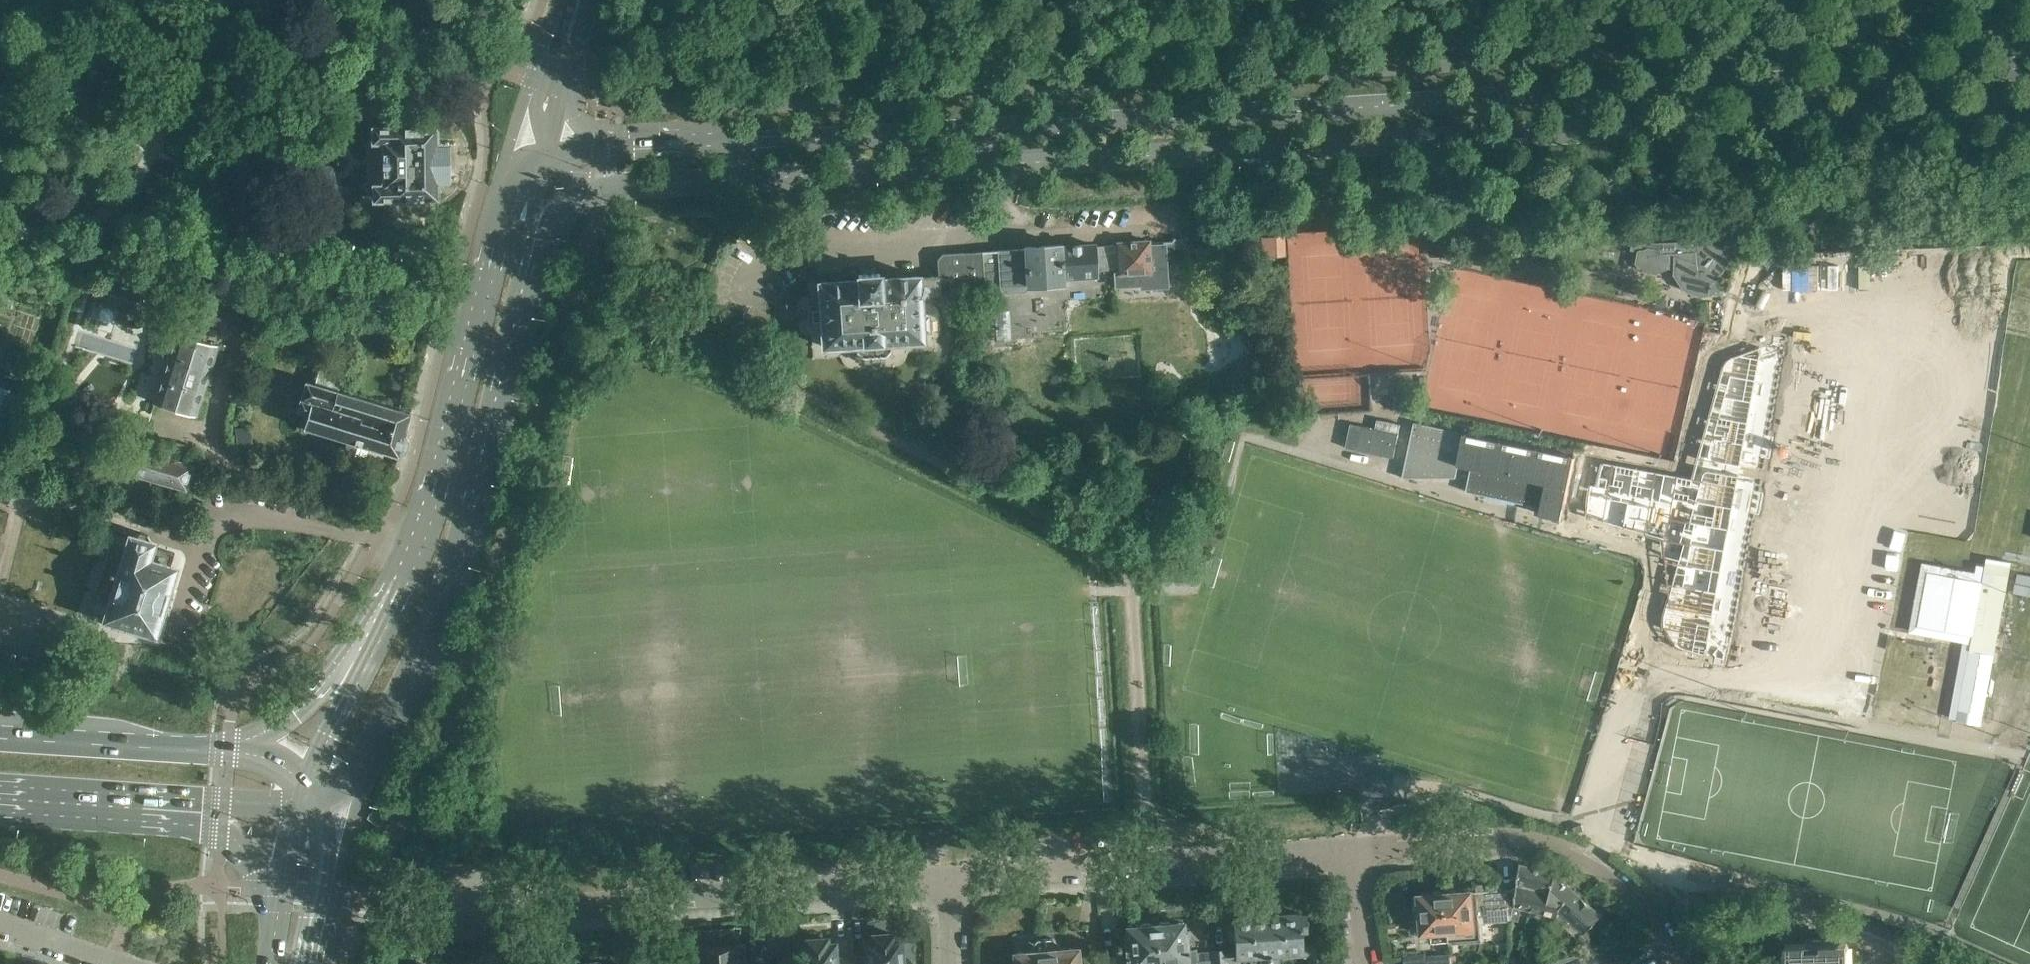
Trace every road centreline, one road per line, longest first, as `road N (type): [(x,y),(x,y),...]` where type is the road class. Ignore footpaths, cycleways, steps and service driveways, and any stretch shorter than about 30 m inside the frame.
road 1 (primary): [(554,188),(2029,102)]
road 2 (primary): [(2029,69),(733,143),(562,141)]
road 3 (primary): [(342,805),(403,698),(453,584),(554,188)]
road 4 (residential): [(445,918),(953,885)]
road 5 (primary): [(515,183),(428,503),(364,666)]
road 6 (residential): [(1694,963),(1639,897),(1573,854),(1505,845),(1341,853)]
road 7 (residential): [(953,885),(1341,853)]
road 8 (primary): [(227,752),(0,737)]
road 9 (primary): [(0,798),(222,813)]
road 10 (primary): [(364,666),(227,752)]
road 11 (primary): [(312,963),(342,805)]
road 12 (unclassified): [(150,963),(0,930)]
road 13 (tertiary): [(570,23),(549,46),(526,139)]
road 14 (primary): [(364,666),(311,781)]

